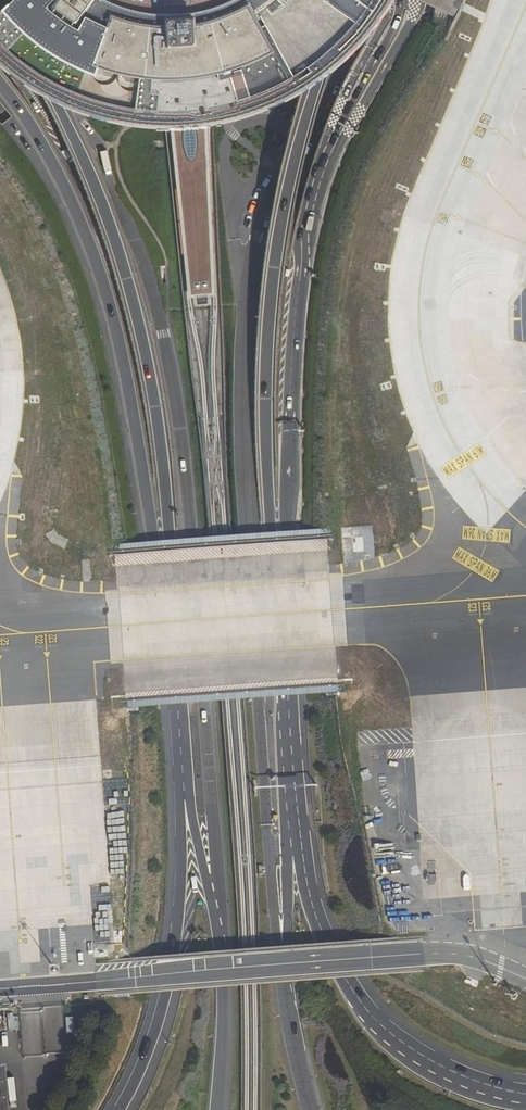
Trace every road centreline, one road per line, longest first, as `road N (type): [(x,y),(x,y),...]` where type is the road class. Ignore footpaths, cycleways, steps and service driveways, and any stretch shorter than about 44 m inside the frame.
road 1 (secondary): [(294,849),(282,602),(301,255),(316,185),(419,0)]
road 2 (secondary): [(0,86),(43,146),(83,228),(115,318),(169,613),(184,777)]
road 3 (secondary): [(514,1092),(450,1066),(370,1001),(330,936),(294,849)]
road 4 (secondary): [(184,777),(166,992),(124,1109)]
road 5 (secondary): [(184,777),(221,929),(226,1034),(218,1109)]
road 6 (secondary): [(310,1109),(287,941),(294,849)]

